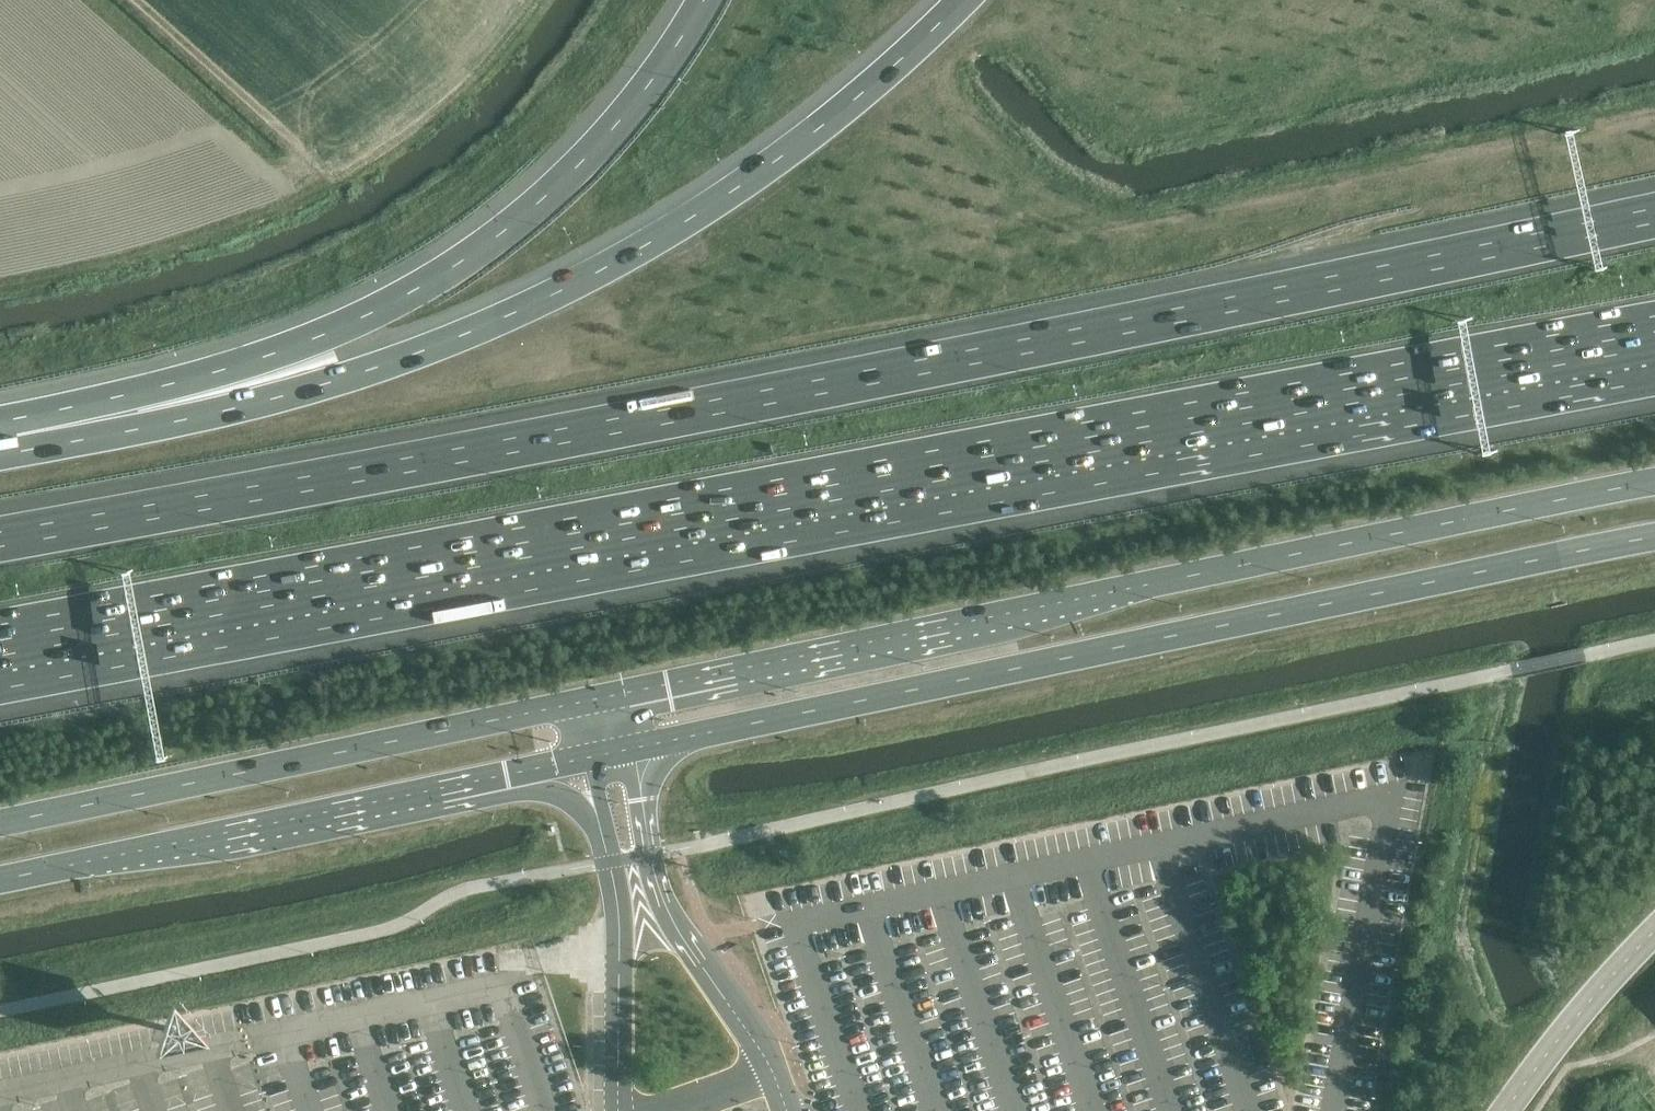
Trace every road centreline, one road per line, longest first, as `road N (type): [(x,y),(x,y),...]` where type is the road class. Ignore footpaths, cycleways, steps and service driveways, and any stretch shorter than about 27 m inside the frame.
road 1 (tertiary): [(1654,475),(0,822)]
road 2 (tertiary): [(0,879),(1654,542)]
road 3 (motorway): [(1654,214),(485,449),(0,537)]
road 4 (motorway): [(0,640),(1654,331)]
road 5 (motorway): [(964,0),(788,152),(654,244),(529,308),(347,381),(16,433)]
road 6 (motorway): [(704,0),(622,120),(536,209),(446,274),(326,336),(16,433)]

